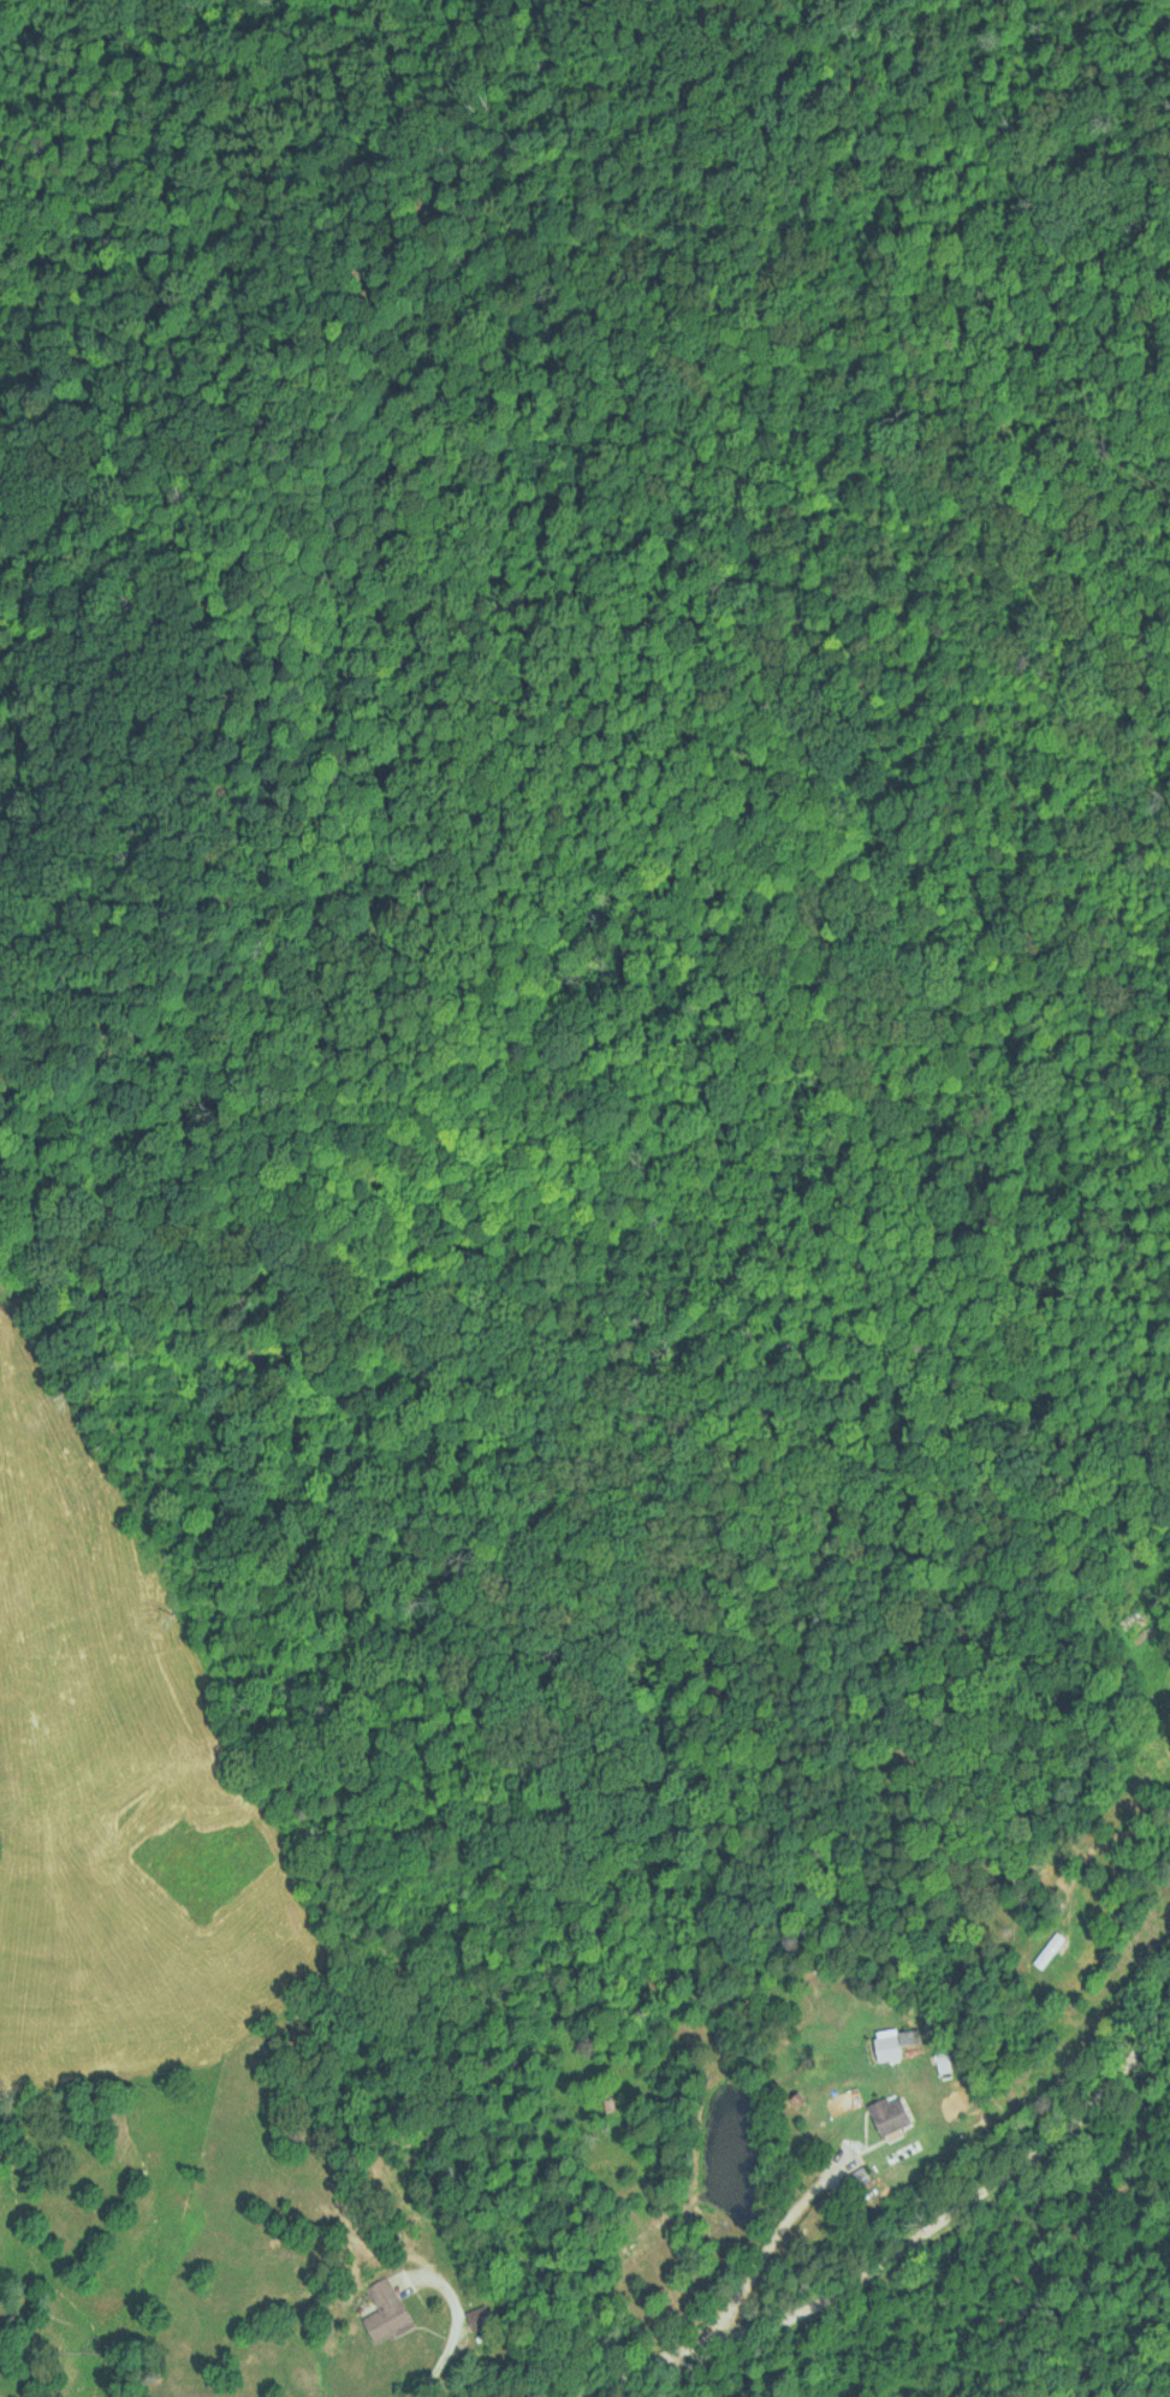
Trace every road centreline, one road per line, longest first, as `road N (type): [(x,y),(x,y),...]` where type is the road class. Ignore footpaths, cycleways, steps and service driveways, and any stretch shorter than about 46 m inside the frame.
road 1 (residential): [(579,2396),(932,2237),(1047,2155),(1140,2060),(1169,2014)]
road 2 (residential): [(712,2338),(773,2250),(837,2181)]
road 3 (residential): [(429,2396),(469,2320),(450,2283),(432,2283)]

